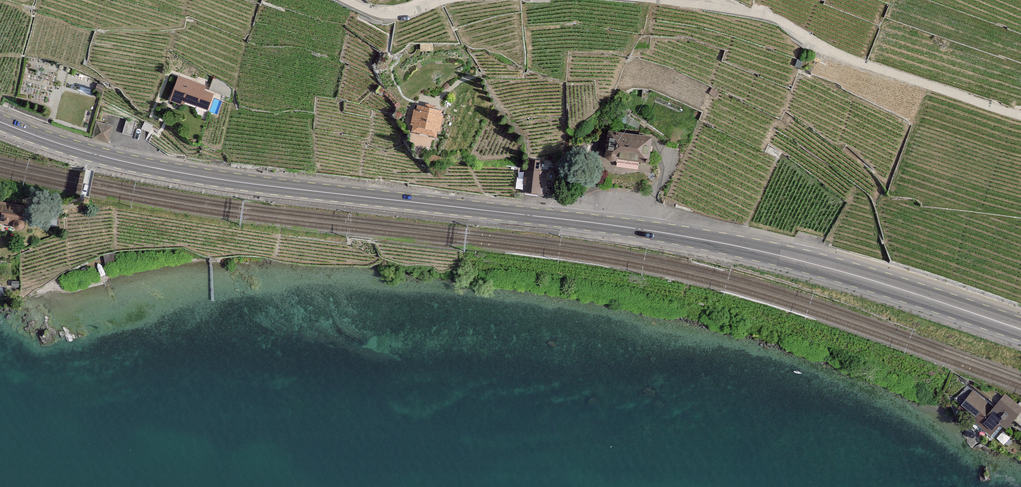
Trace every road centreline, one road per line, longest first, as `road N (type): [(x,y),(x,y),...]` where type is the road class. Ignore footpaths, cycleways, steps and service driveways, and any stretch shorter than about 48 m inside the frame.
road 1 (primary): [(0,122),(93,154),(199,176),(733,245),(1020,329)]
road 2 (track): [(675,0),(780,20),(837,55),(1020,115)]

